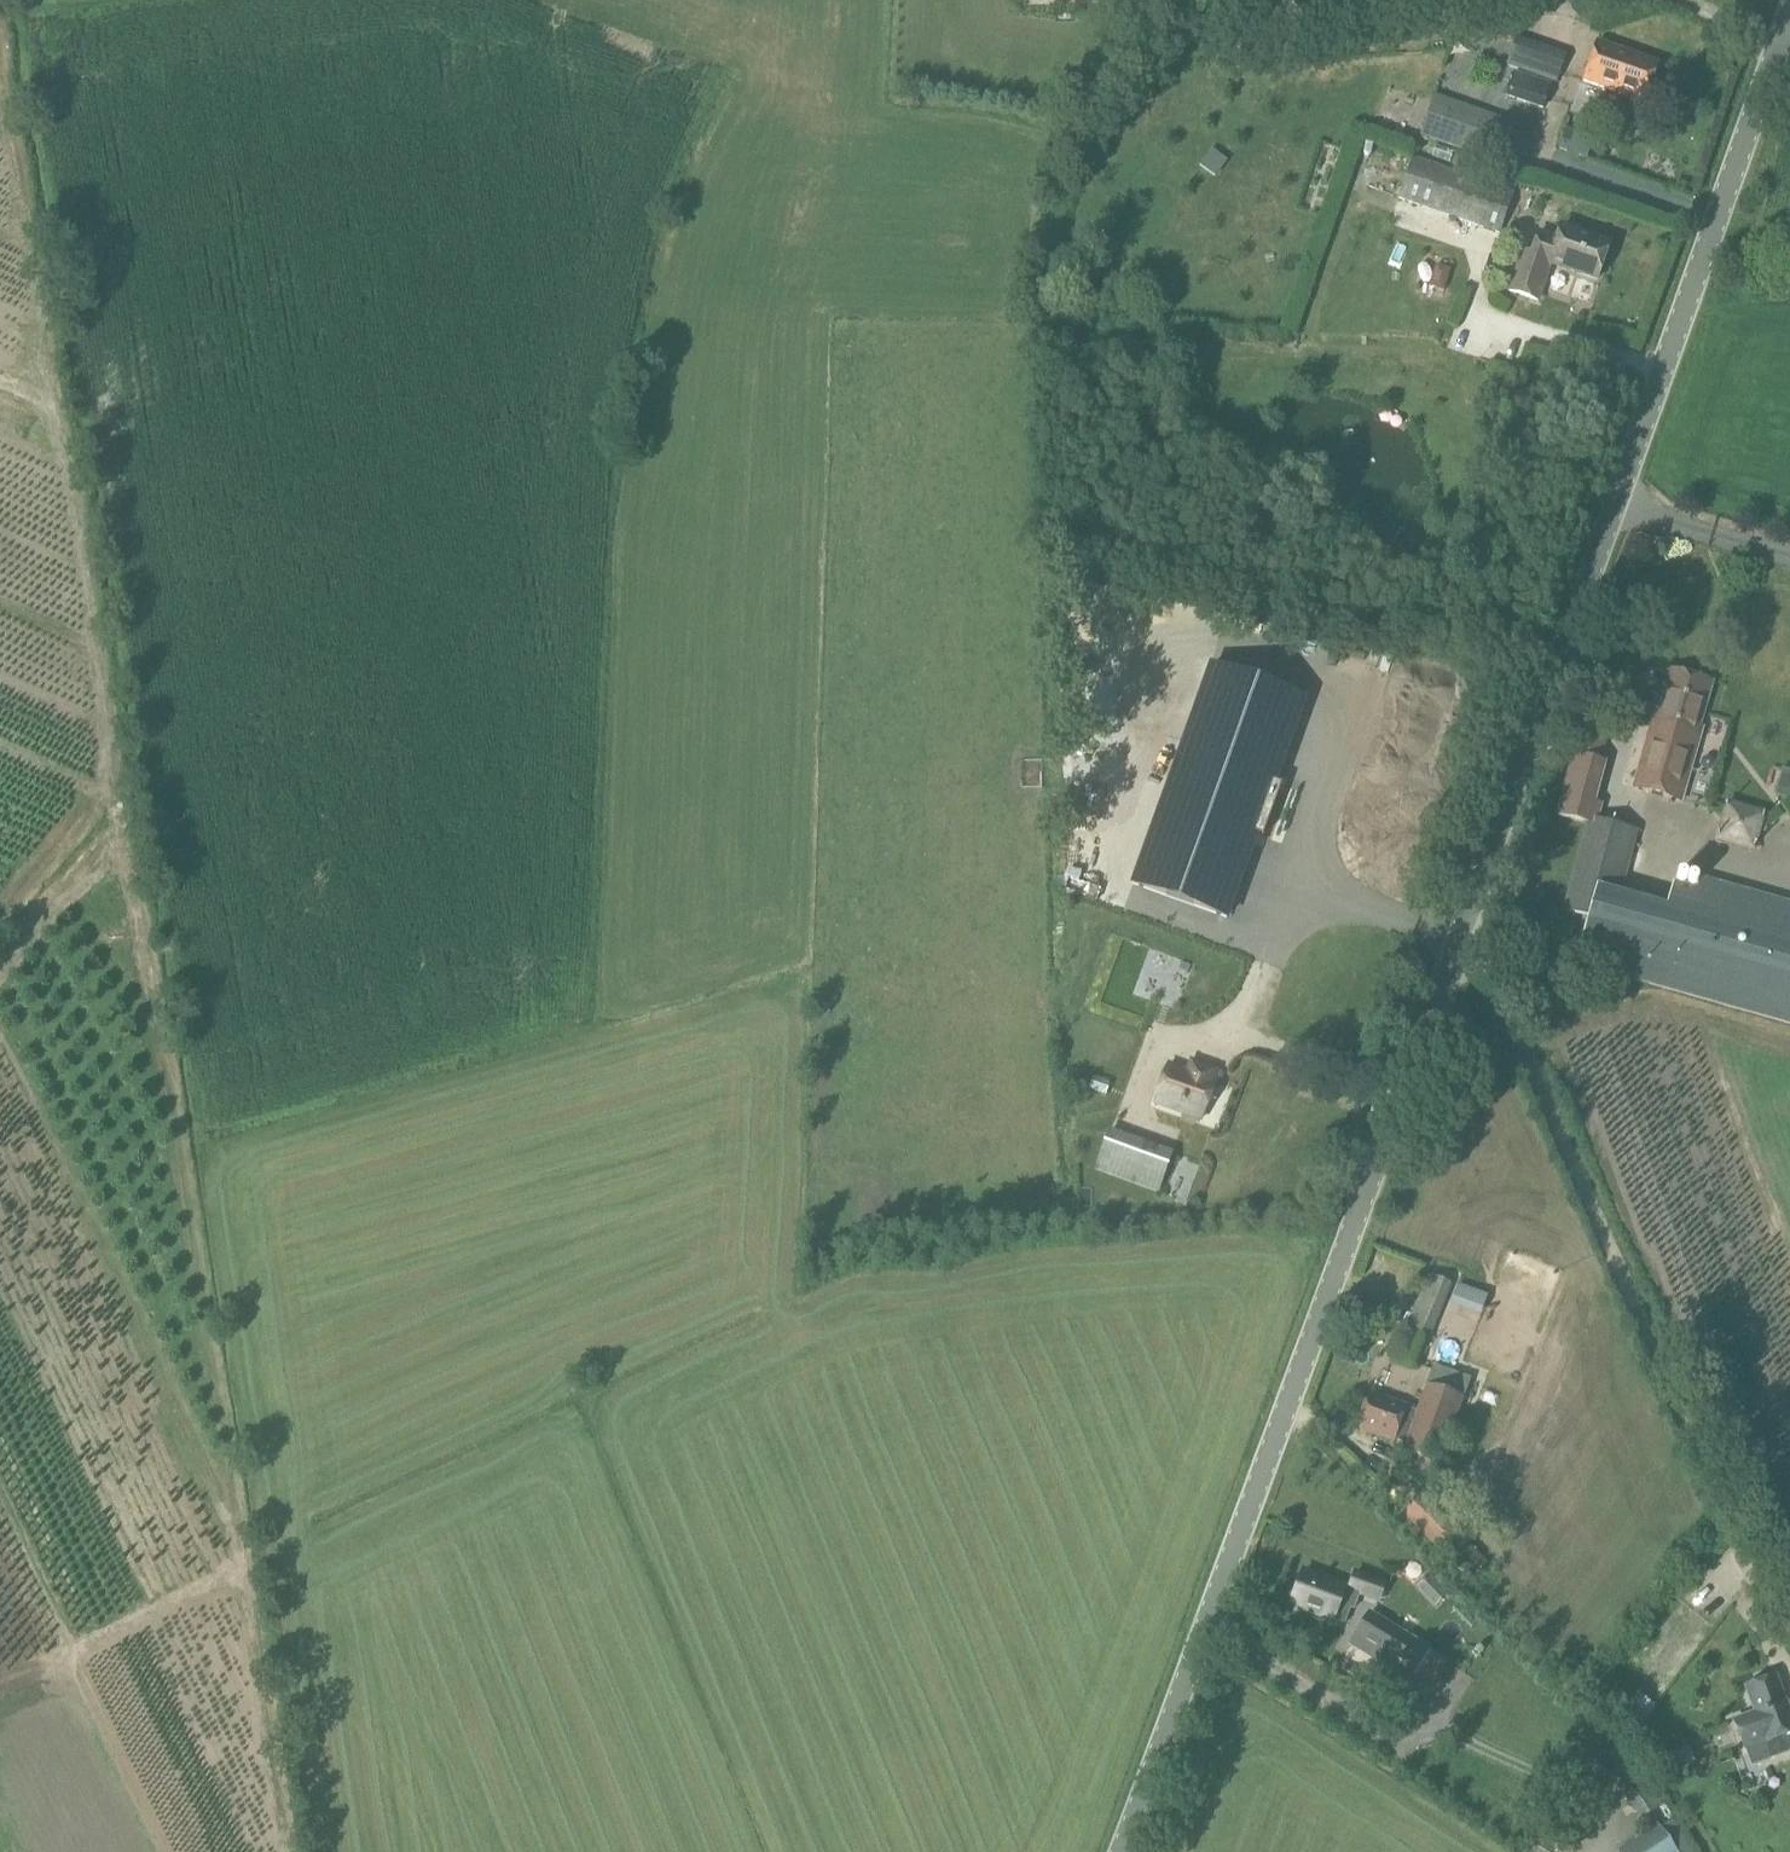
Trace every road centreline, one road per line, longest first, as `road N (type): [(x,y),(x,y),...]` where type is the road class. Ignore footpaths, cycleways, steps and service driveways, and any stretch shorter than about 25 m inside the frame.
road 1 (unclassified): [(1119,1851),(1464,926),(1780,43)]
road 2 (track): [(1464,926),(1755,1584),(1789,1630)]
road 3 (residential): [(1186,0),(1200,18),(1257,33),(1564,0)]

